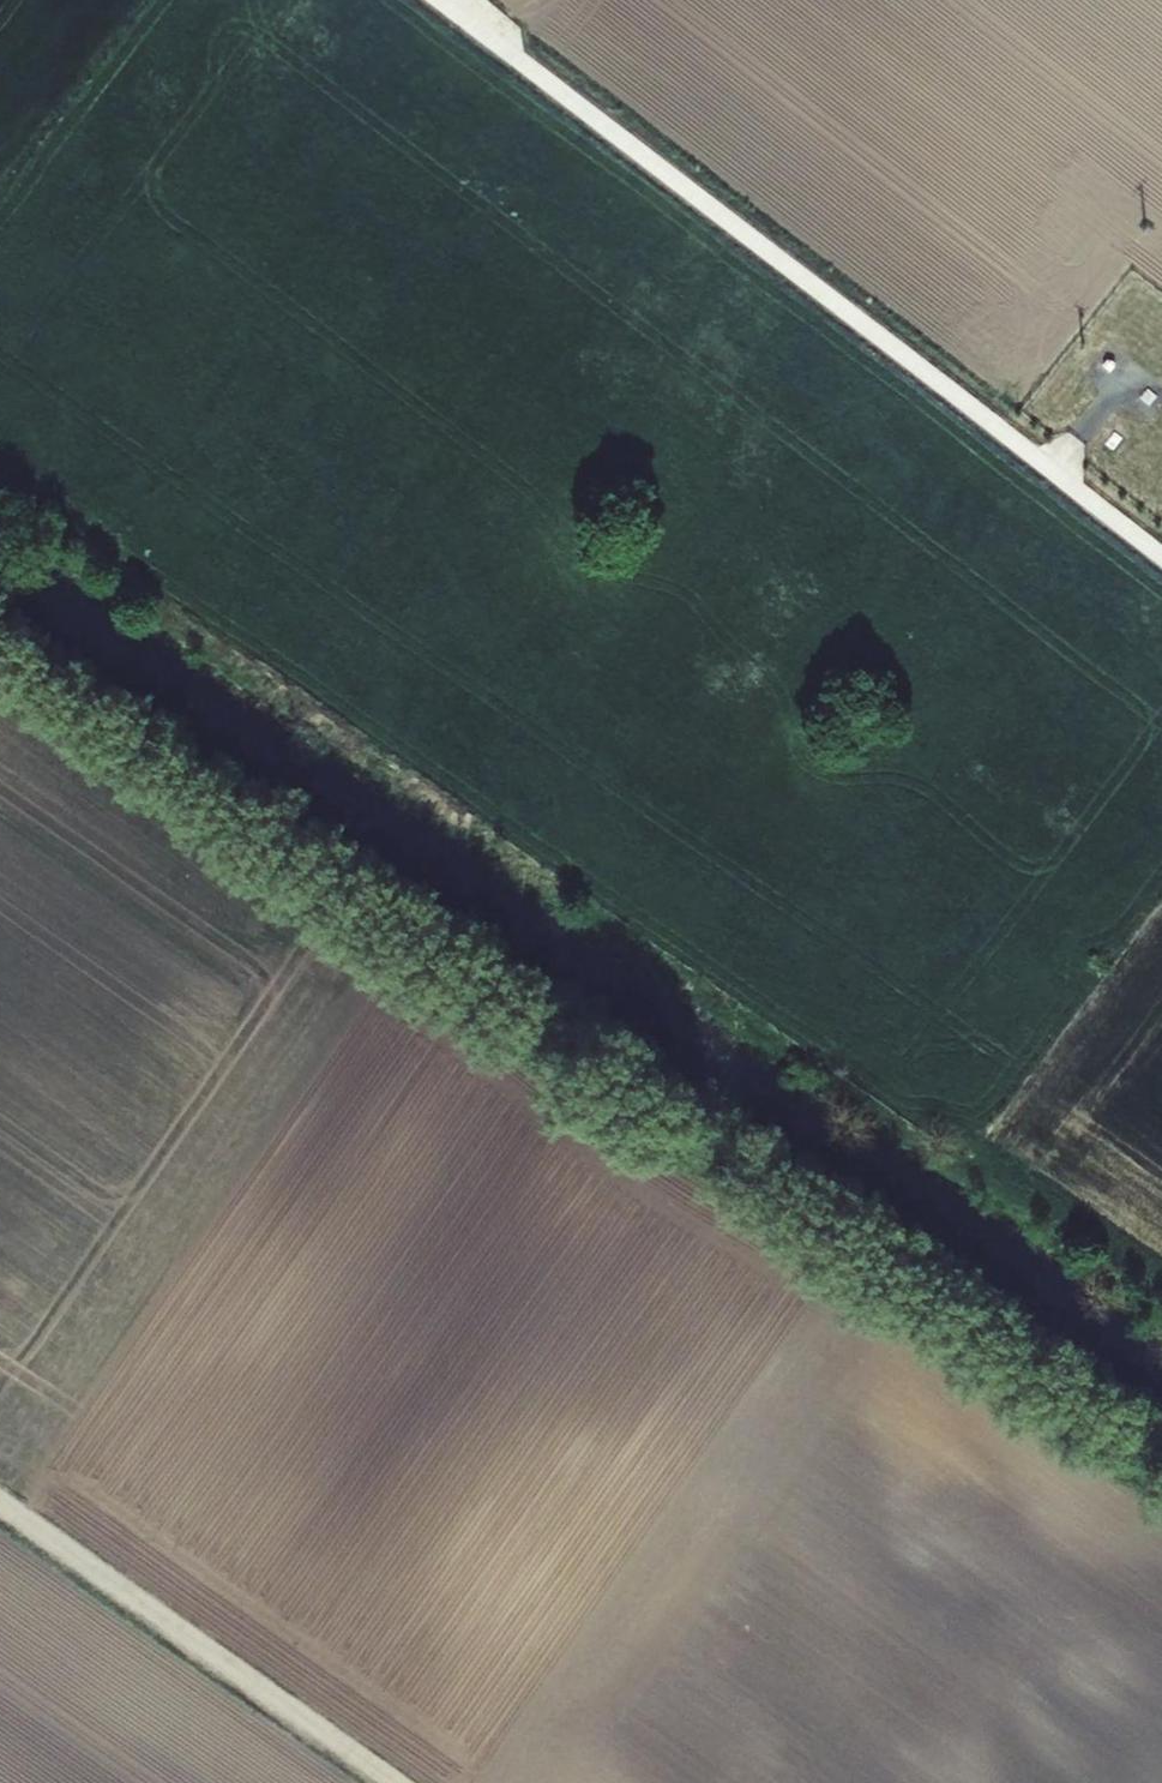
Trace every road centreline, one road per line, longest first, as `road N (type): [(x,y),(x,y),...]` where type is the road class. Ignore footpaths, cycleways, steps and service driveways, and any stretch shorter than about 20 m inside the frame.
road 1 (track): [(1161,558),(439,0)]
road 2 (track): [(0,1507),(391,1782)]

